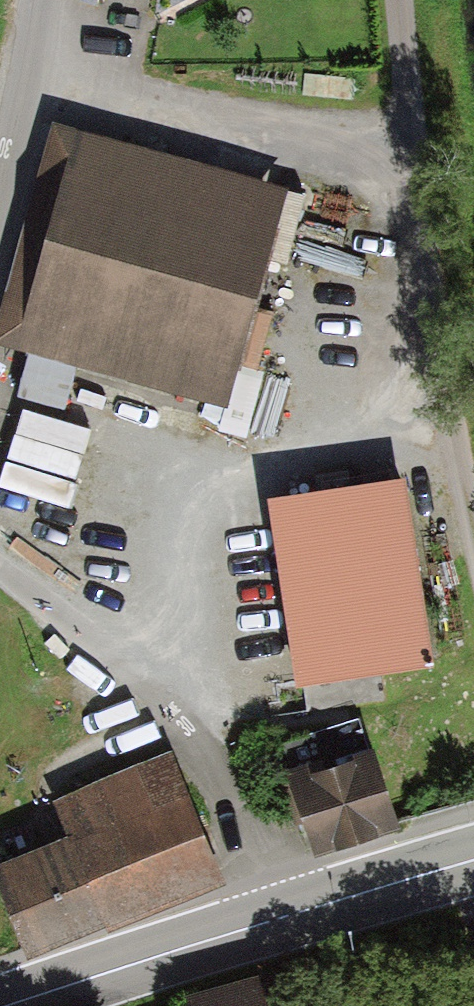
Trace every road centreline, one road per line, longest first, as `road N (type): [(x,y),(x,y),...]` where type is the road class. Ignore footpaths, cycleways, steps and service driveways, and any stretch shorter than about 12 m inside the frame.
road 1 (track): [(473,536),(433,369),(398,0)]
road 2 (tertiary): [(473,860),(18,1005)]
road 3 (residential): [(0,138),(30,0)]

